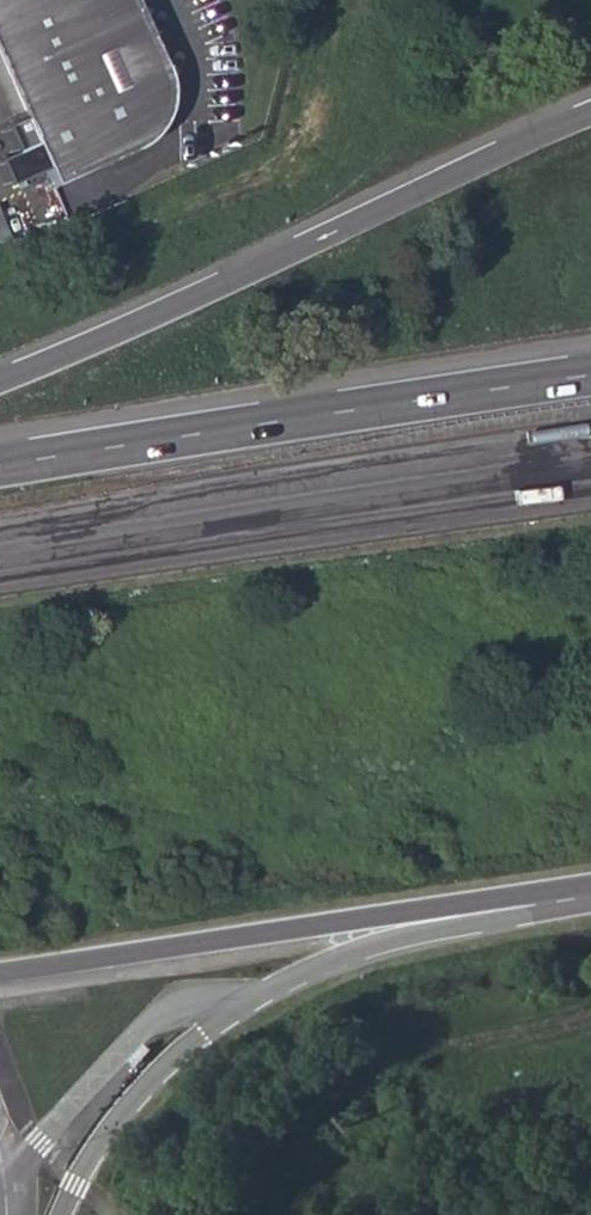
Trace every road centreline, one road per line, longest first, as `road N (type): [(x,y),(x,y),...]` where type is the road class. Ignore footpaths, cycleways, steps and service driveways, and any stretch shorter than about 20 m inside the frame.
road 1 (trunk): [(590,120),(0,377)]
road 2 (motorway): [(590,374),(0,465)]
road 3 (trunk): [(0,539),(587,448)]
road 4 (tertiary): [(63,1214),(74,1188),(168,1069),(307,974),(378,944),(474,921),(485,902)]
road 5 (secondary): [(0,974),(485,902)]

